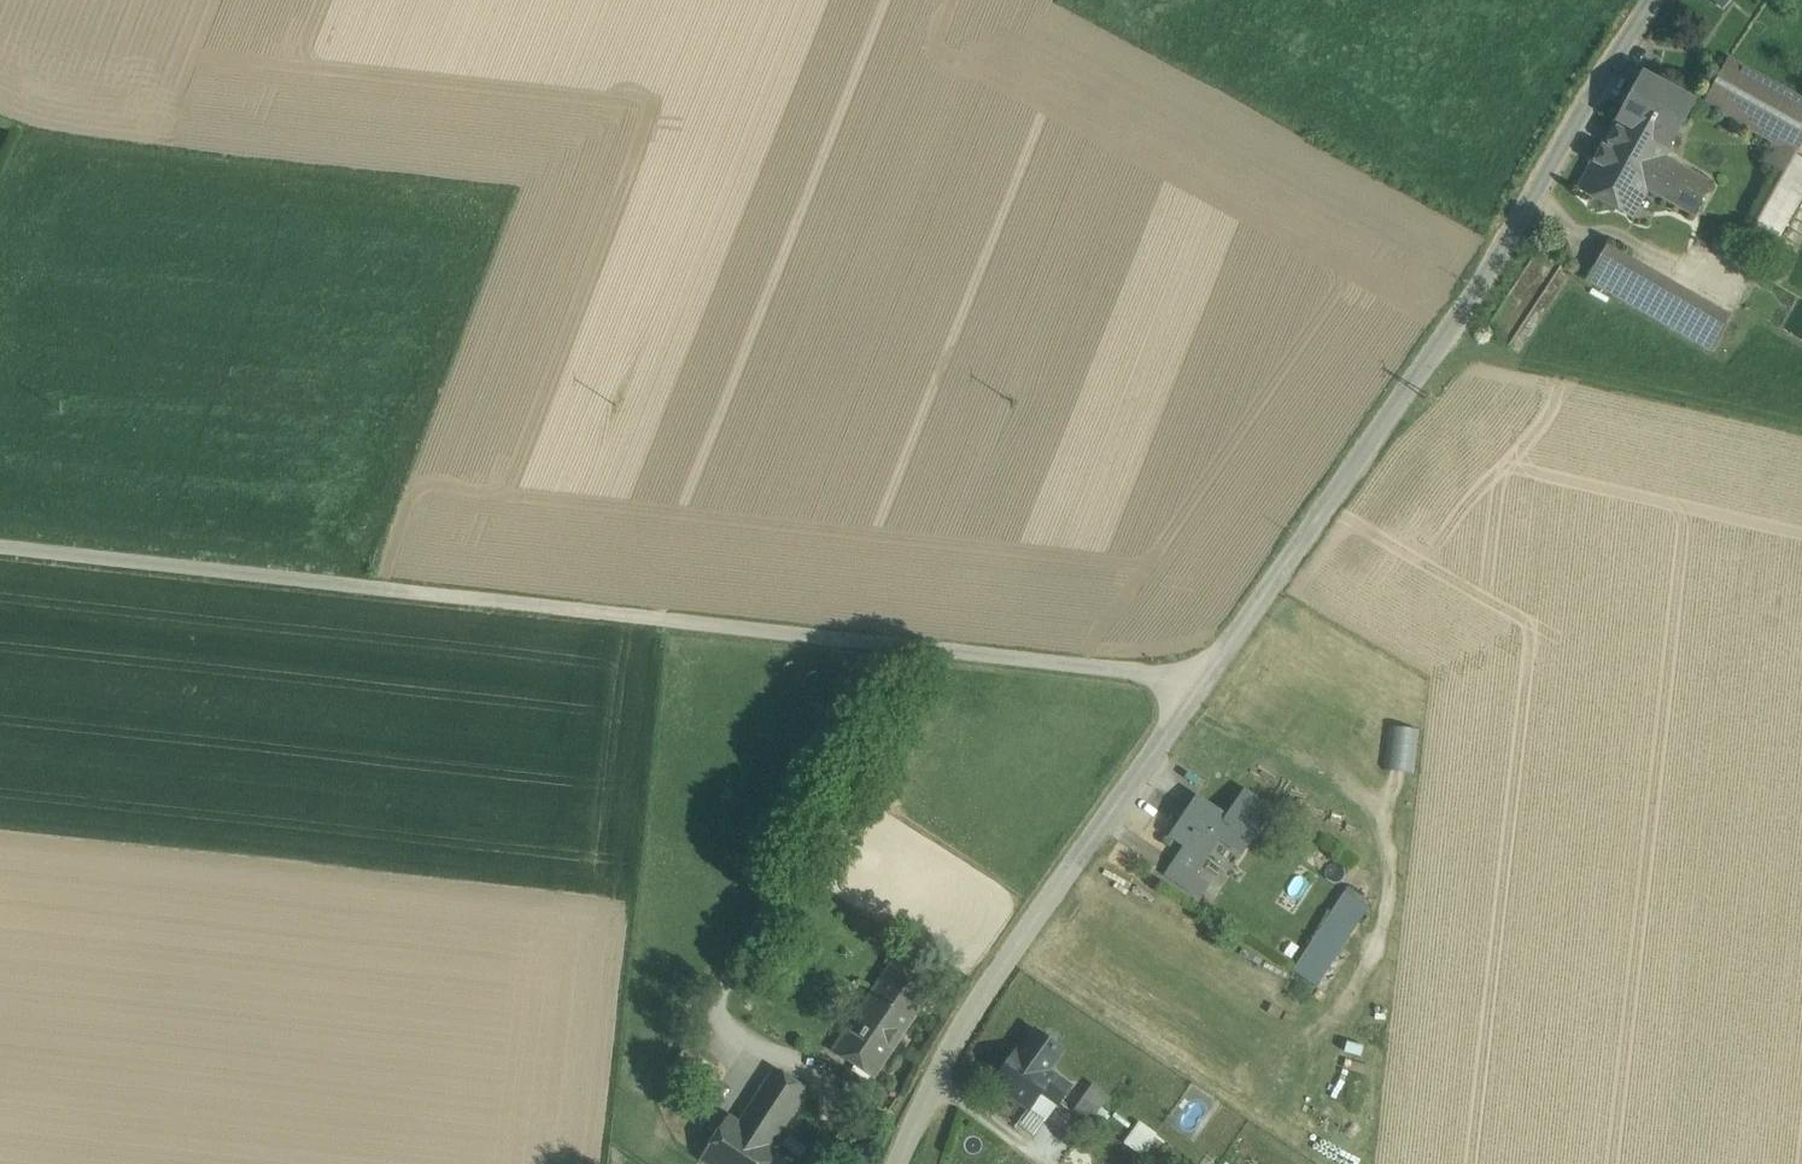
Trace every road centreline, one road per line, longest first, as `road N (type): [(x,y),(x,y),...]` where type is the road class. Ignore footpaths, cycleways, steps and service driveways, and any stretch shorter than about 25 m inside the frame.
road 1 (residential): [(1654,0),(1397,414),(964,1026),(896,1163)]
road 2 (track): [(0,549),(1205,684)]
road 3 (track): [(926,653),(706,1029),(772,1049),(819,1077),(830,1134),(814,1163)]

